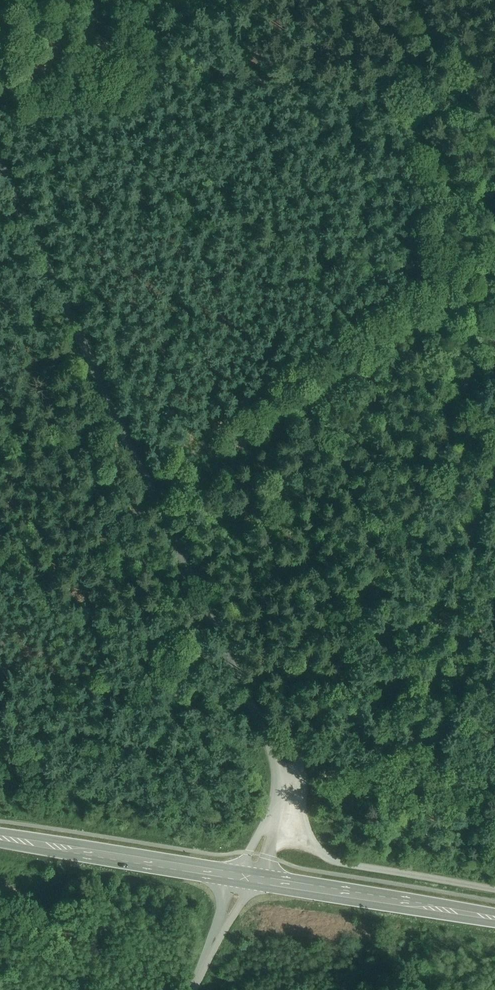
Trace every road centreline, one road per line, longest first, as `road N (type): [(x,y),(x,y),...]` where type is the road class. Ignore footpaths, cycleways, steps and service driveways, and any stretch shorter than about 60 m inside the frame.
road 1 (unclassified): [(279,773),(0,161)]
road 2 (track): [(297,771),(475,366),(494,338)]
road 3 (track): [(490,282),(419,157),(412,0)]
road 4 (unclassified): [(494,889),(336,862),(314,844),(297,771),(279,773)]
road 5 (secondary): [(494,918),(245,878)]
road 6 (secondary): [(245,878),(0,838)]
road 7 (unclassified): [(194,989),(245,878)]

